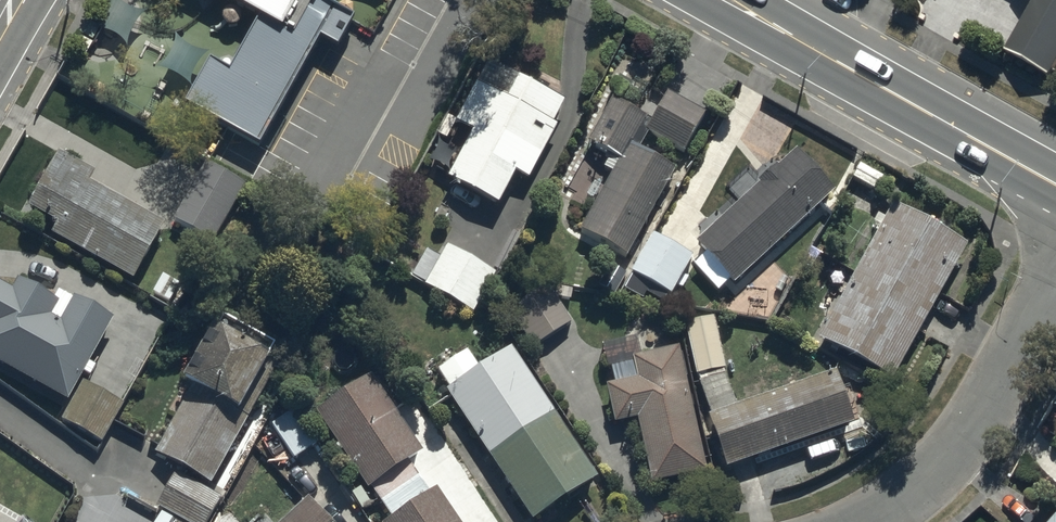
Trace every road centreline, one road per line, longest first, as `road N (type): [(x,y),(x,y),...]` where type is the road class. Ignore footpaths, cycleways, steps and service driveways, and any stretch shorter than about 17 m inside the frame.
road 1 (primary): [(727,0),(1055,185)]
road 2 (residential): [(1055,286),(957,451),(919,490),(870,521)]

